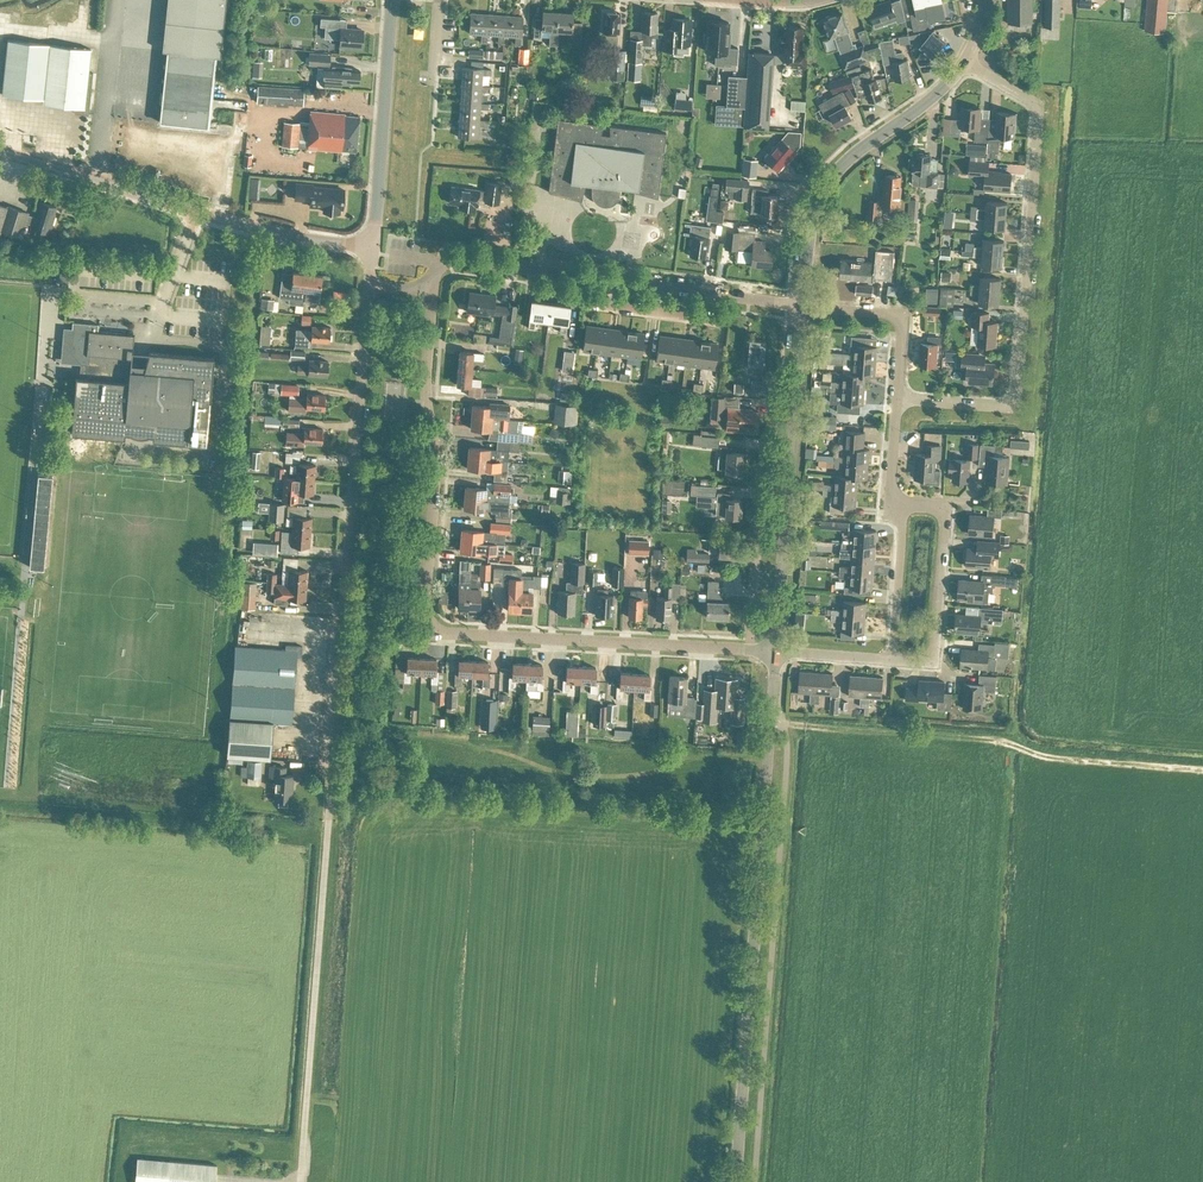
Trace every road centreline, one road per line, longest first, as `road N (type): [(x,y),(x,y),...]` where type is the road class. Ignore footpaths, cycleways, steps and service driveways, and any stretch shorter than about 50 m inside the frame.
road 1 (unclassified): [(300,1181),(368,284)]
road 2 (residential): [(747,650),(441,633),(430,625),(436,467),(426,394),(426,283)]
road 3 (tertiary): [(736,1181),(776,651)]
road 4 (residential): [(897,397),(1003,405),(1019,388),(1039,105),(966,64)]
road 5 (track): [(782,723),(997,738),(1037,754),(1202,768)]
road 6 (tertiary): [(0,156),(259,230),(371,242)]
road 7 (tertiary): [(804,306),(813,213),(826,183),(966,64)]
road 8 (tertiary): [(371,242),(390,0)]
road 9 (residential): [(747,650),(765,449),(793,446)]
road 10 (tertiary): [(776,651),(793,446)]
road 11 (residential): [(946,507),(935,663),(894,660)]
road 12 (unclassified): [(658,286),(466,259)]
road 13 (residential): [(897,397),(903,314),(804,306)]
road 14 (residential): [(894,660),(900,505)]
road 15 (unclassified): [(804,306),(658,286)]
road 16 (tertiary): [(793,446),(804,306)]

